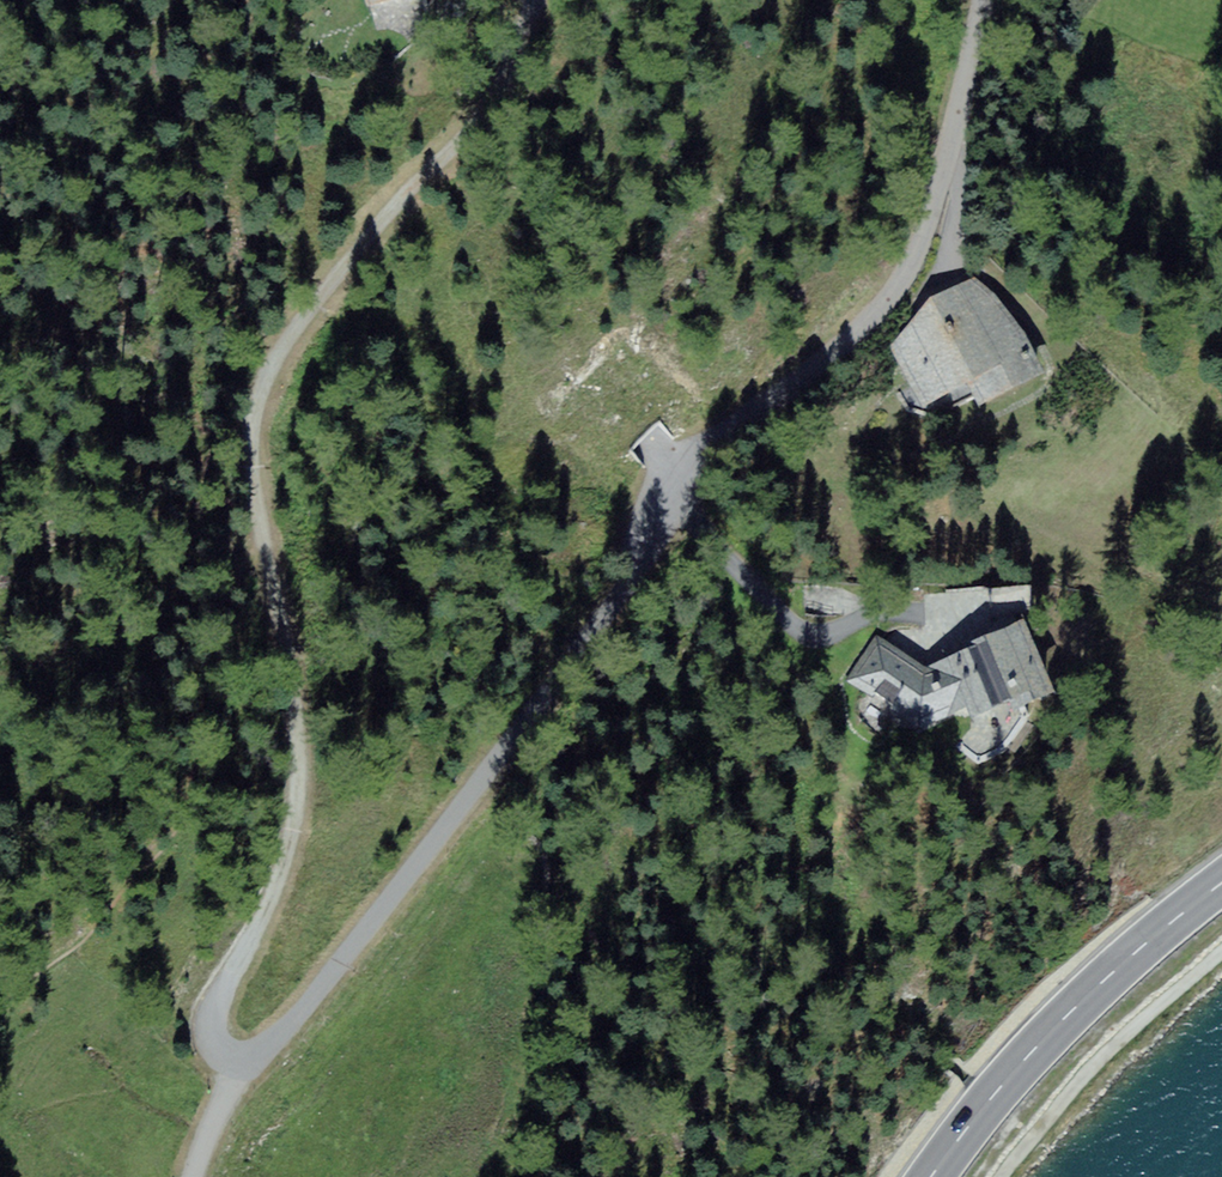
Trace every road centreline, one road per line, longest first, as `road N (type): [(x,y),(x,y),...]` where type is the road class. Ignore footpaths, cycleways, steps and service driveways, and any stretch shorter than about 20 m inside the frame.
road 1 (residential): [(985,0),(926,234),(892,302),(667,484),(490,776),(376,924),(249,1068)]
road 2 (primary): [(0,195),(67,159),(281,89),(499,61),(623,60),(795,76),(1221,129)]
road 3 (residential): [(249,1068),(217,1054),(206,1030),(210,1007),(286,872),(301,802),(299,711),(255,479),(254,413),(317,303),(525,66)]
road 4 (primary): [(930,1176),(1012,1072),(1146,944),(1221,886)]
road 5 (track): [(999,1176),(1085,1071),(1221,952)]
road 6 (residential): [(197,1176),(222,1106),(249,1068)]

